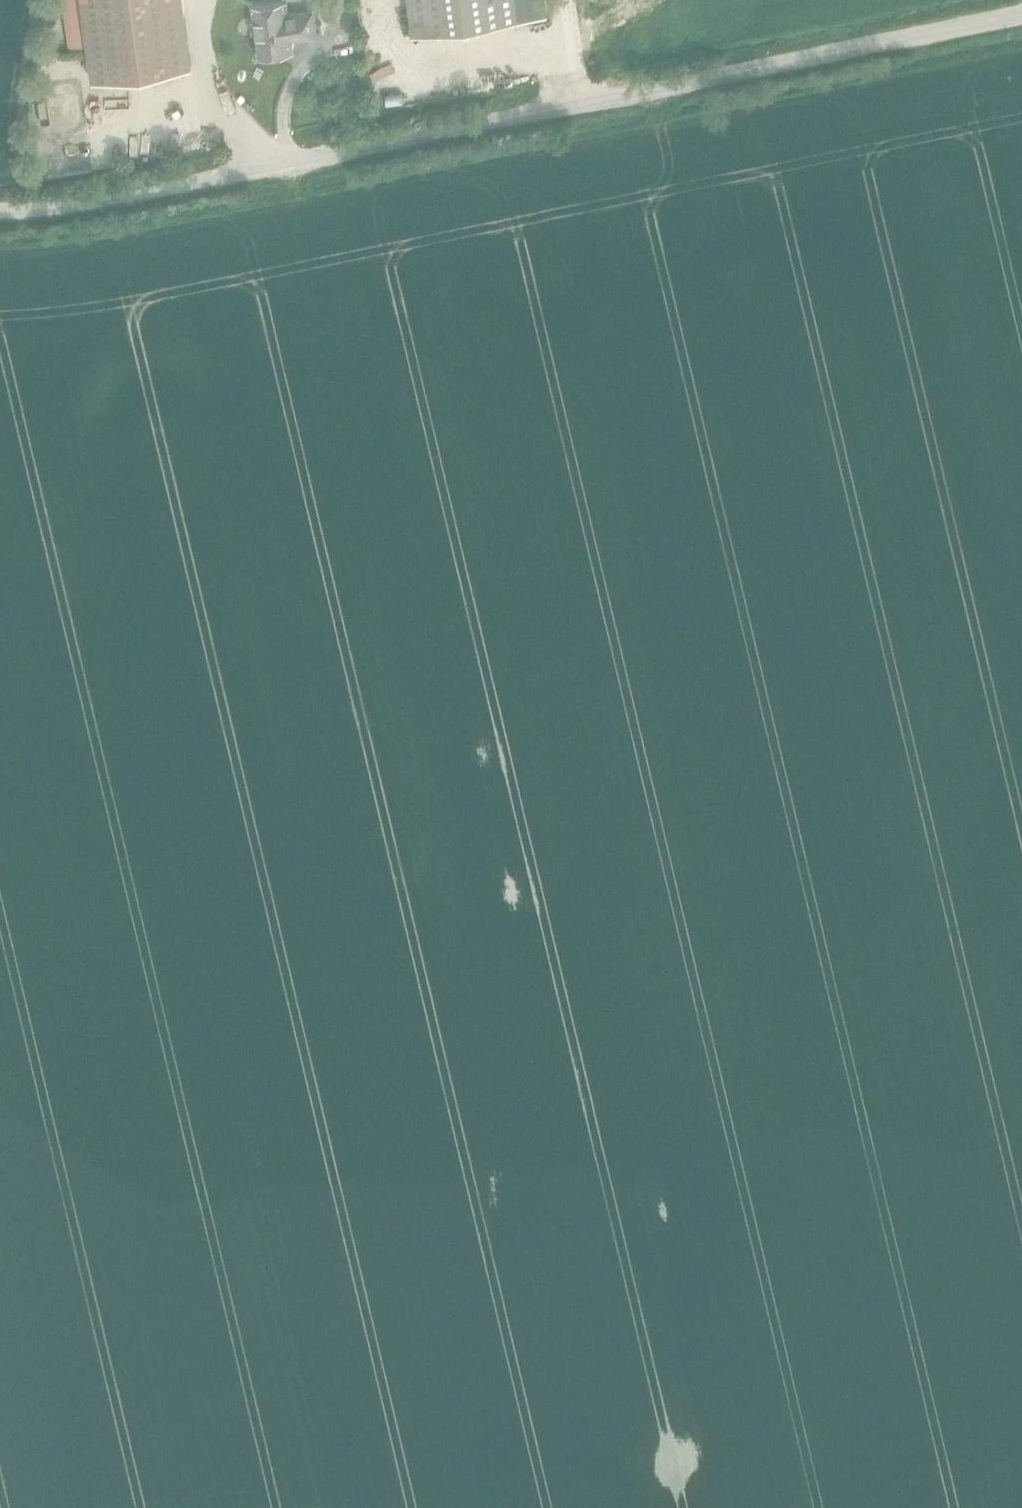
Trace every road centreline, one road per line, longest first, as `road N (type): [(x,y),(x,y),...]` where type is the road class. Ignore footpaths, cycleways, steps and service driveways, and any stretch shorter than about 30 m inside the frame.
road 1 (unclassified): [(0,211),(168,188),(1021,13)]

